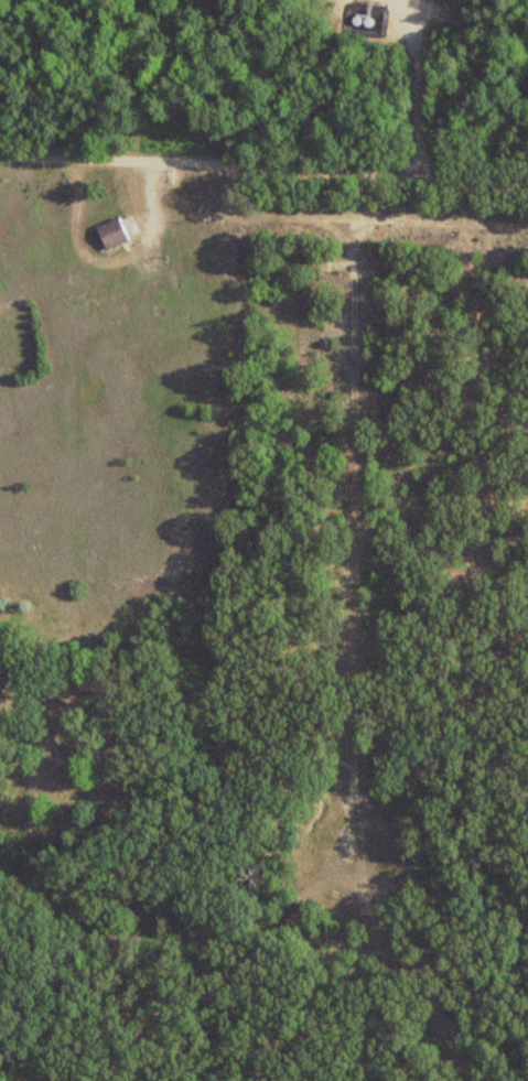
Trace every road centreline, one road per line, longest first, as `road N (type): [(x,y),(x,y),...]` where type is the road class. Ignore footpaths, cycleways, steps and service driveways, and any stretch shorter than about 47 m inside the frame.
road 1 (track): [(237,956),(342,873),(370,790),(349,593),(358,268),(380,244),(406,180)]
road 2 (residential): [(527,185),(0,152)]
road 3 (track): [(380,997),(314,966),(61,925),(0,851)]
road 4 (track): [(336,878),(373,939),(380,997),(459,1053),(469,1080)]

